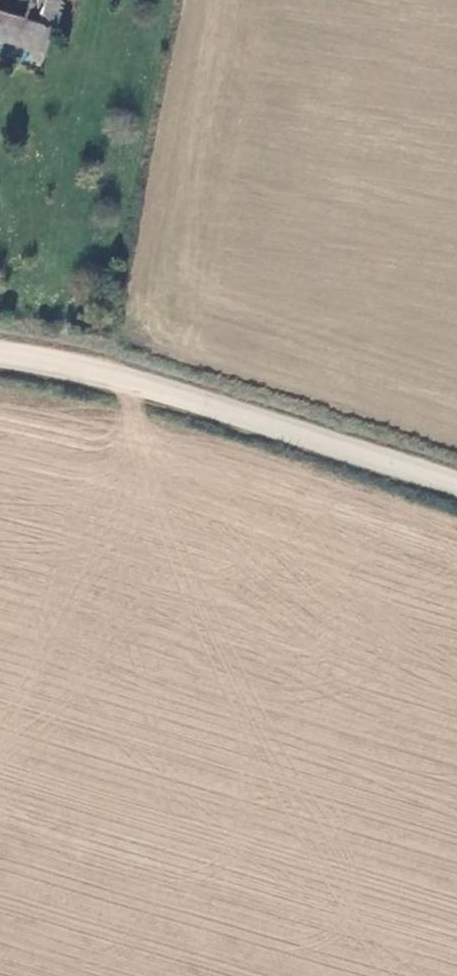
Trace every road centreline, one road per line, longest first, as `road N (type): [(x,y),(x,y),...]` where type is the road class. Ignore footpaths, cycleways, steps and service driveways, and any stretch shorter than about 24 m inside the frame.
road 1 (tertiary): [(456,483),(110,374),(0,352)]

